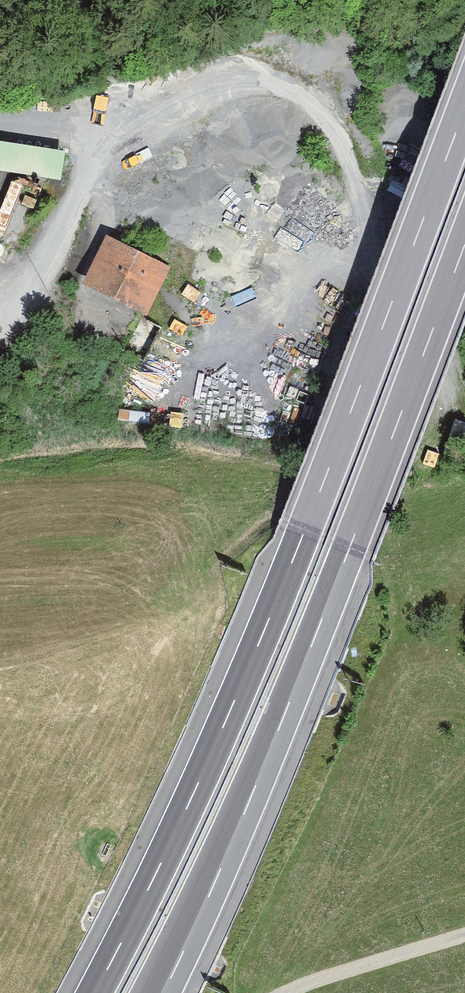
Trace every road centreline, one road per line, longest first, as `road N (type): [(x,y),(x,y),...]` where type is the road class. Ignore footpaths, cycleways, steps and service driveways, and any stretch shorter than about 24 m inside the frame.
road 1 (motorway): [(464,104),(235,700),(96,992)]
road 2 (motorway): [(157,992),(279,722),(464,238)]
road 3 (track): [(291,992),(464,936)]

